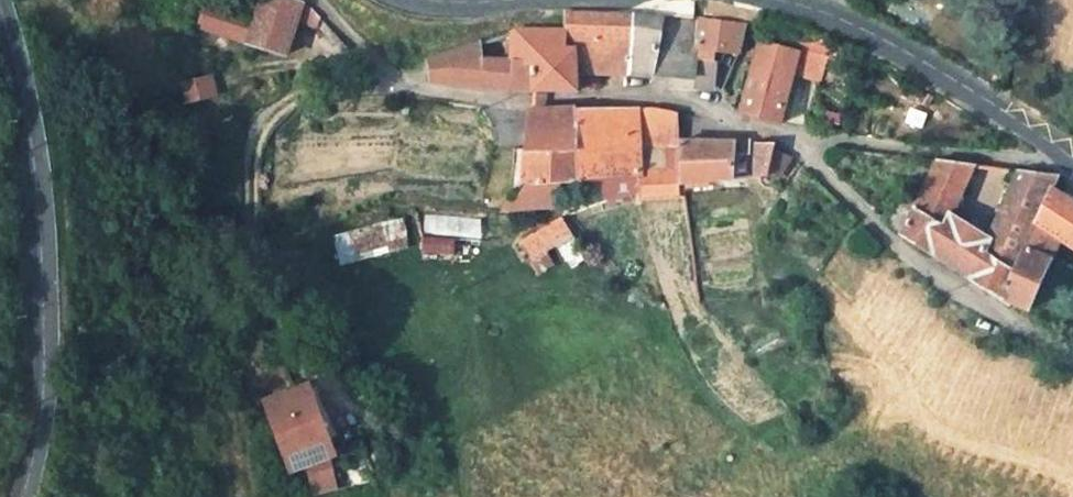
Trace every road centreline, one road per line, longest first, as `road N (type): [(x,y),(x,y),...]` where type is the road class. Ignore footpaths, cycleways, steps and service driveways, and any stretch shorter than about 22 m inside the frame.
road 1 (residential): [(318,0),(399,91),(522,109),(627,104),(698,112),(789,135)]
road 2 (unclassified): [(0,20),(37,197),(43,315),(37,442),(20,496)]
road 3 (residential): [(789,135),(904,256),(1072,368)]
road 4 (unclassified): [(1072,159),(903,52),(774,0)]
road 5 (residential): [(789,135),(1072,166)]

